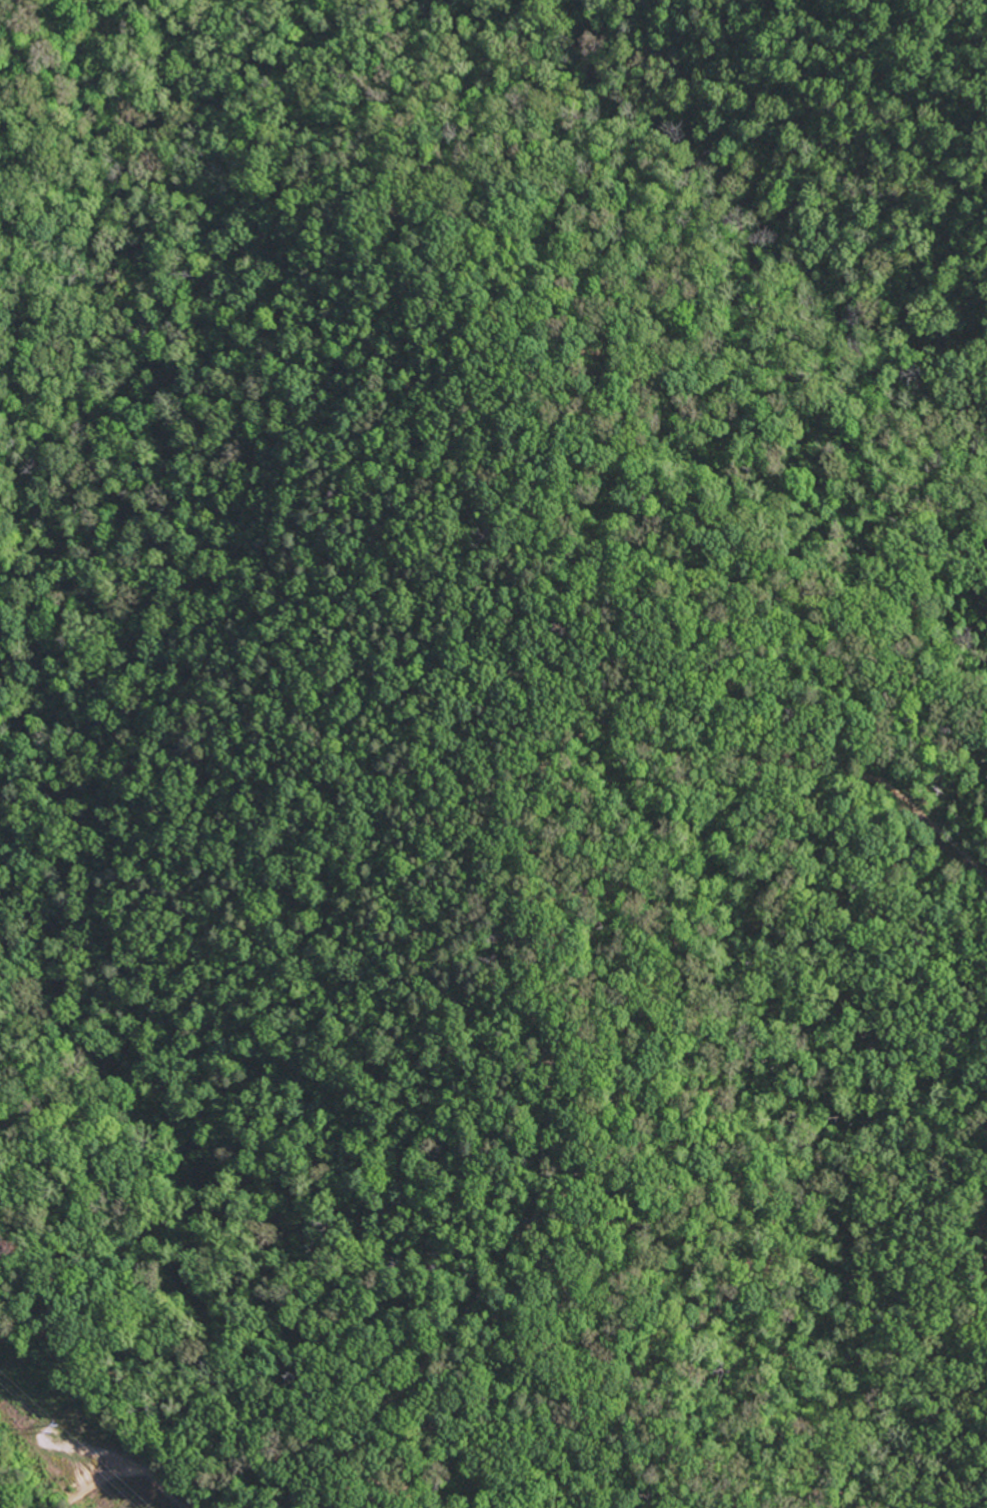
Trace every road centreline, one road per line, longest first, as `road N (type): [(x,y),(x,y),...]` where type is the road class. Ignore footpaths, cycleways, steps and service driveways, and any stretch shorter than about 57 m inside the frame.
road 1 (track): [(63,1507),(127,1465),(177,1472),(269,1457),(371,1406),(445,1347),(514,1262),(545,1198),(555,1056),(514,934),(542,767),(563,746),(588,730),(618,730),(654,749),(837,768),(886,783),(947,861),(986,890)]

